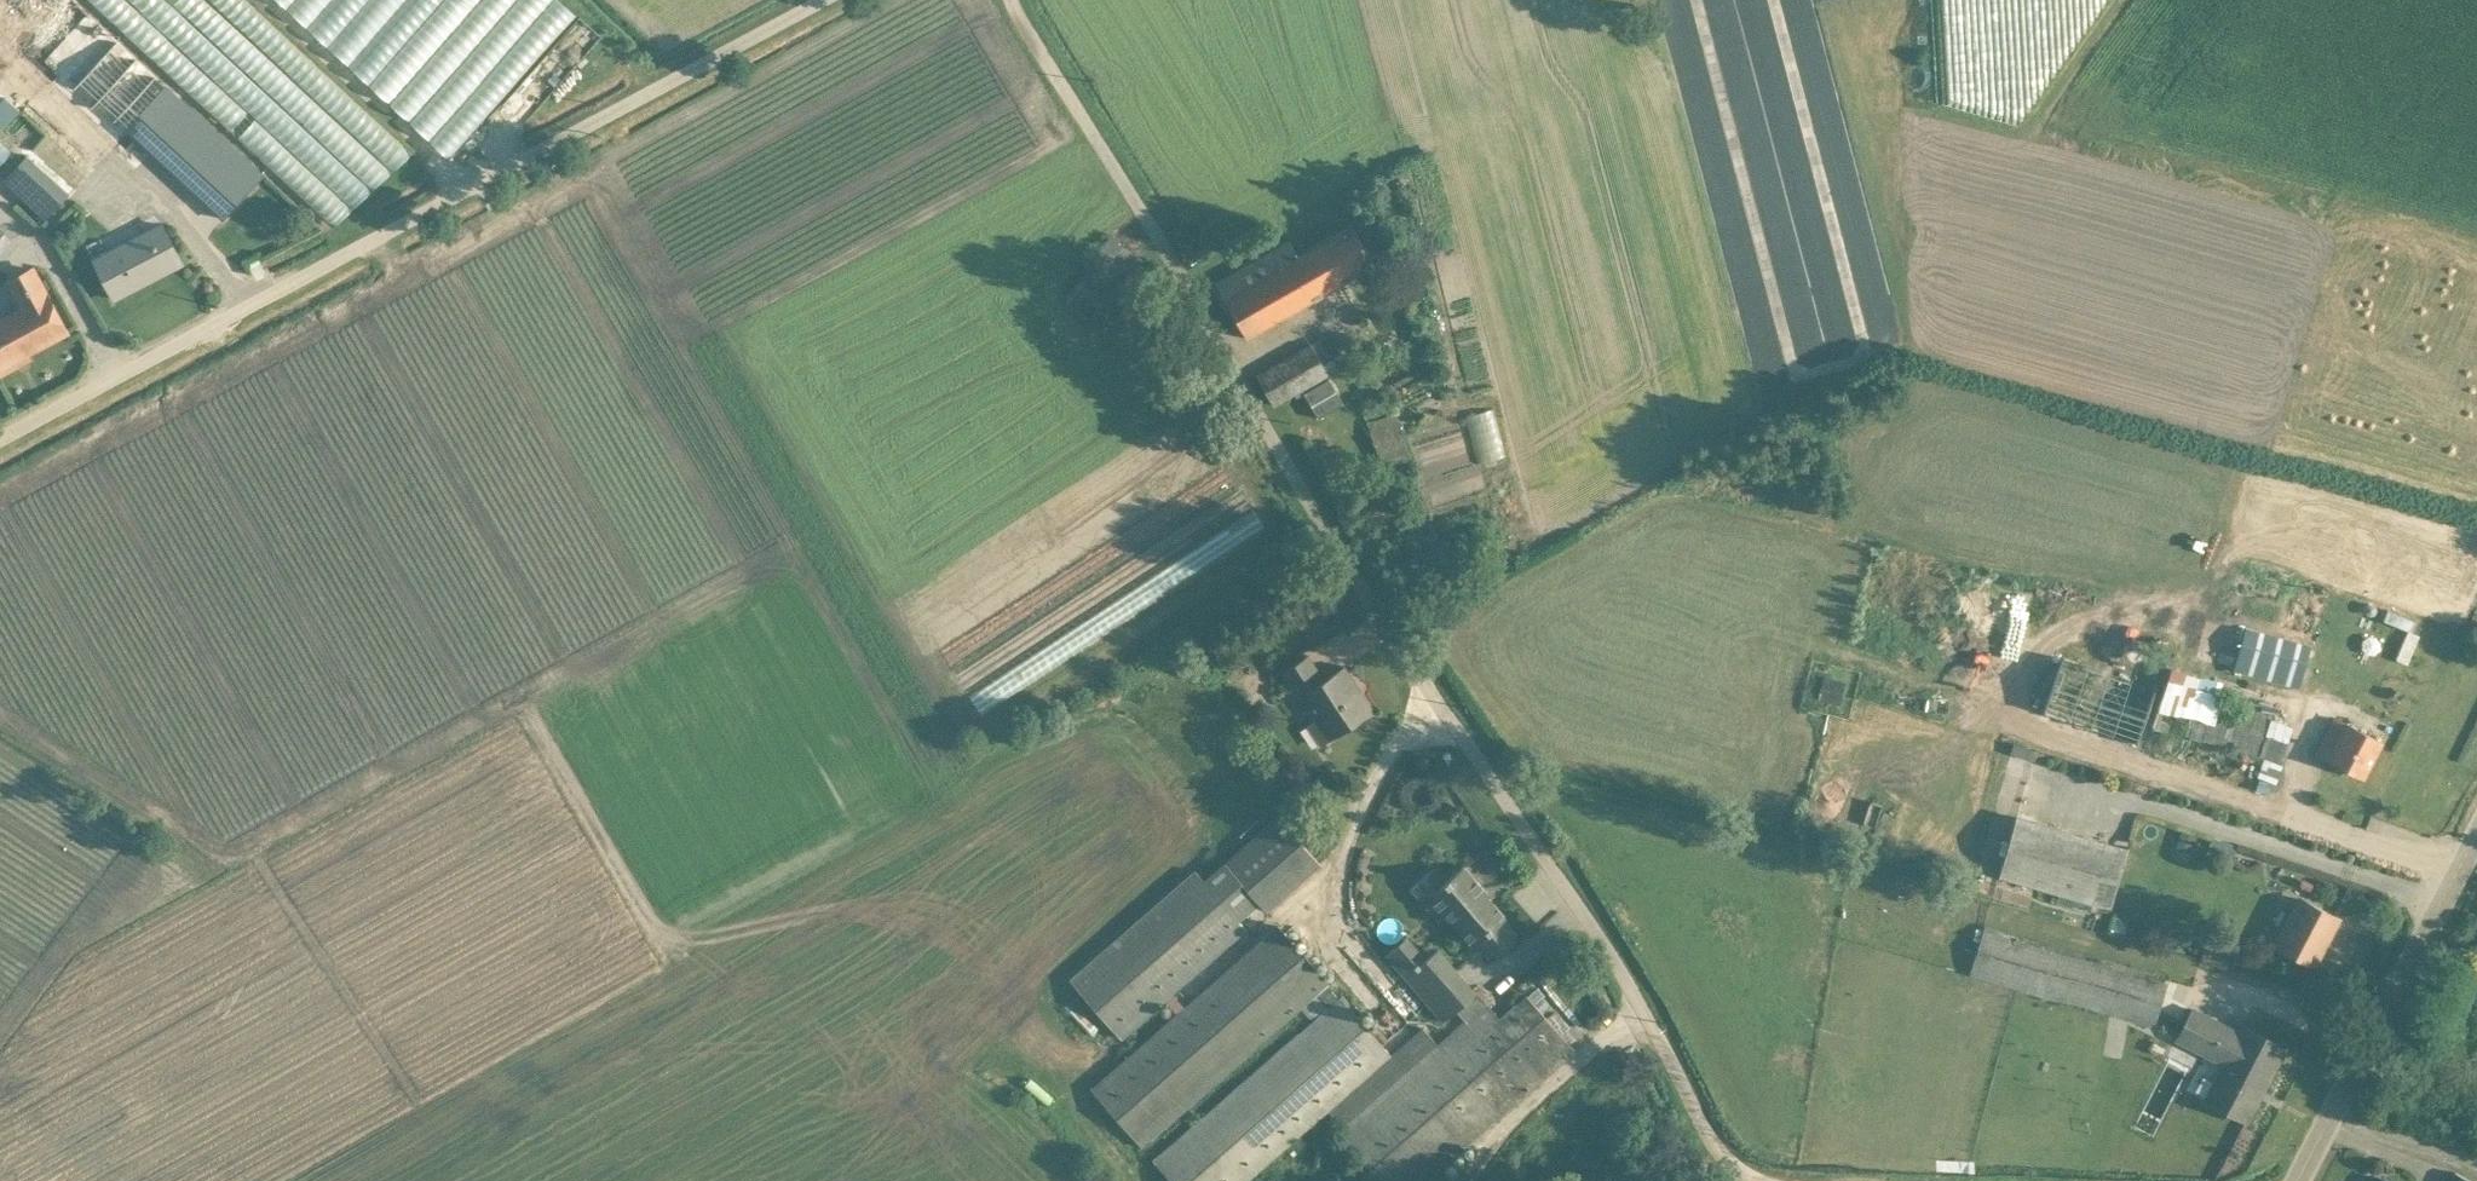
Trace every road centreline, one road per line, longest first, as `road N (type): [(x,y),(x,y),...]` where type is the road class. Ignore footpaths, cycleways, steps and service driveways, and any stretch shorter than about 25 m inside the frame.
road 1 (unclassified): [(1756,1180),(1734,1177),(1571,901),(1386,636),(1227,379),(1168,254),(1011,0)]
road 2 (unclassified): [(0,432),(819,0)]
road 3 (tertiary): [(2476,844),(2305,1180)]

